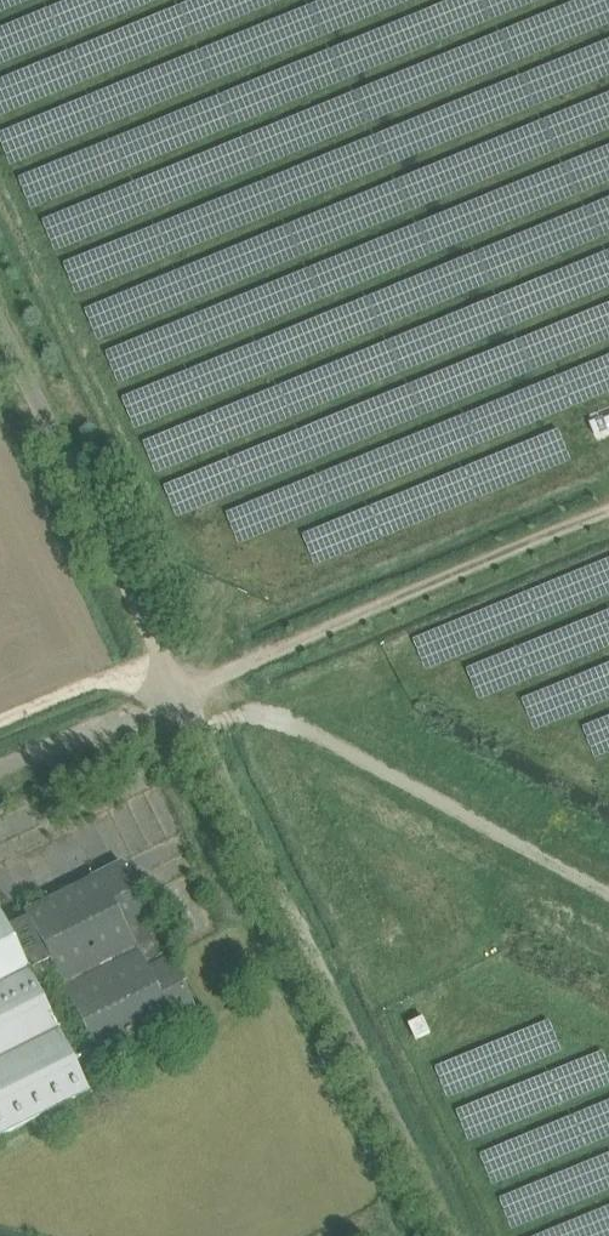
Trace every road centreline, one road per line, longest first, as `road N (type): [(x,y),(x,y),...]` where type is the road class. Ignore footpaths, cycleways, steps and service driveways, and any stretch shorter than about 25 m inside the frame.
road 1 (unclassified): [(443,1235),(176,686)]
road 2 (track): [(176,686),(260,658),(608,512)]
road 3 (unclassified): [(176,686),(0,325)]
road 4 (unclassified): [(176,686),(0,761)]

